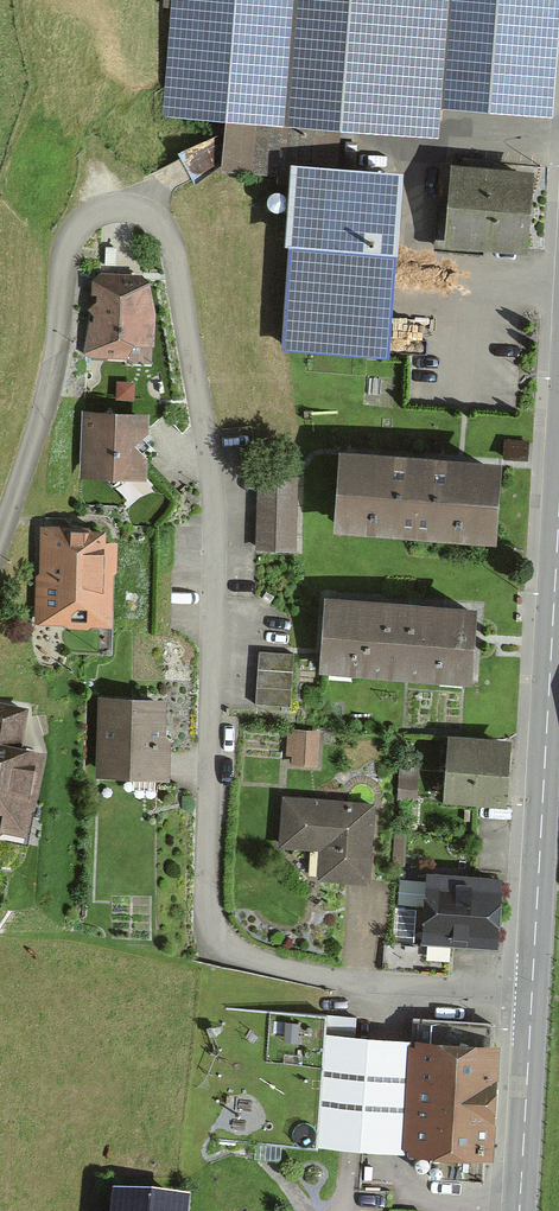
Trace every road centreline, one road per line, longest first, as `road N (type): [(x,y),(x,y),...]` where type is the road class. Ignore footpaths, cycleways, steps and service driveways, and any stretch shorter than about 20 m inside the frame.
road 1 (residential): [(0,549),(47,412),(75,242),(98,221),(122,215),(148,224),(178,262),(205,460),(206,921),(215,945),(234,960),(355,990),(532,1006)]
road 2 (tertiary): [(558,529),(532,1006)]
road 3 (tertiary): [(532,1006),(521,1210)]

